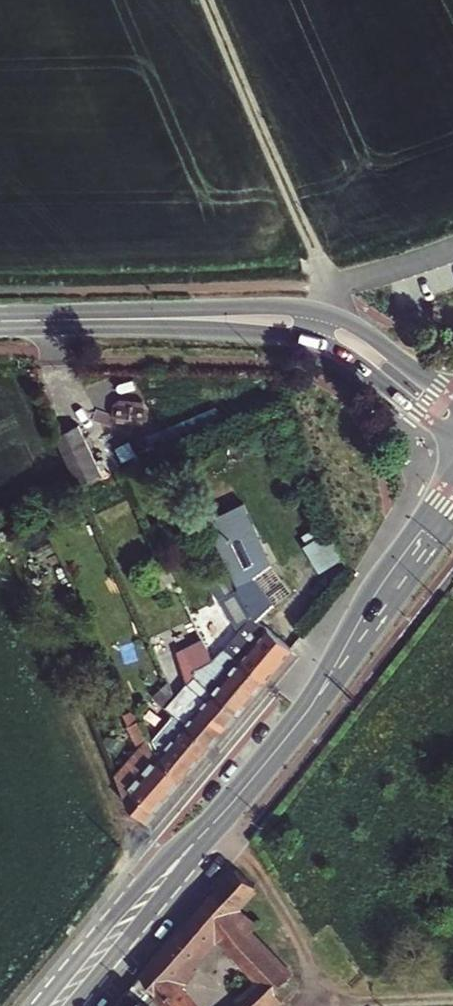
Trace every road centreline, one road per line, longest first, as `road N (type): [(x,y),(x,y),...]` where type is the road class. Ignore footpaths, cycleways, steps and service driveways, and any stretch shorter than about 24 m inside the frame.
road 1 (secondary): [(138,320),(330,347),(452,441)]
road 2 (secondary): [(452,399),(363,329),(325,311),(259,307),(138,320)]
road 3 (track): [(206,0),(329,291)]
road 4 (primary): [(452,476),(375,580),(296,726)]
road 5 (primary): [(296,726),(452,527)]
road 6 (primary): [(212,824),(151,875),(41,1005)]
road 7 (primary): [(74,1005),(212,824)]
road 8 (secondary): [(0,322),(138,320)]
road 9 (primary): [(212,824),(296,726)]

